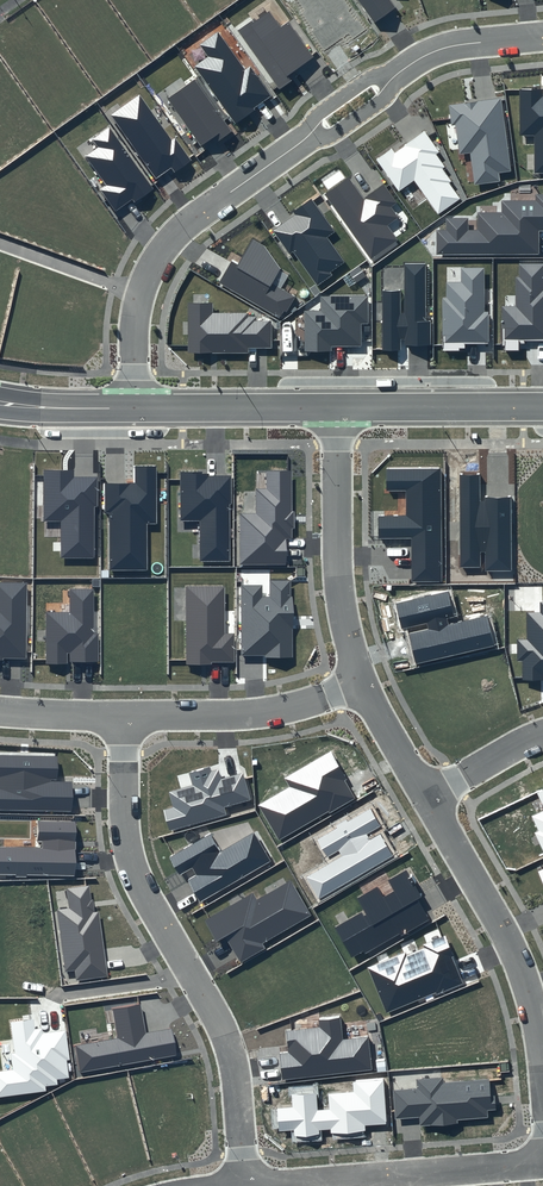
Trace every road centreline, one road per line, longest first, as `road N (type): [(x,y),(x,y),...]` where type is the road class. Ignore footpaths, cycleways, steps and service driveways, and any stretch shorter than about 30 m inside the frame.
road 1 (residential): [(124,715),(127,843),(147,896),(230,1047),(246,1185)]
road 2 (residential): [(307,139),(203,210),(163,248),(135,316),(134,407)]
road 3 (residential): [(247,1185),(542,1163)]
road 4 (residential): [(428,796),(518,959),(542,1062)]
road 5 (residential): [(336,407),(339,588),(362,682)]
road 6 (residential): [(362,682),(255,713),(124,715)]
road 7 (residential): [(542,408),(336,407)]
road 8 (residential): [(336,407),(134,407)]
road 9 (residential): [(542,35),(436,48),(399,72)]
road 10 (residential): [(134,407),(0,403)]
road 11 (residential): [(362,682),(428,796)]
road 12 (residential): [(428,796),(542,733)]
road 13 (residential): [(124,715),(0,711)]

